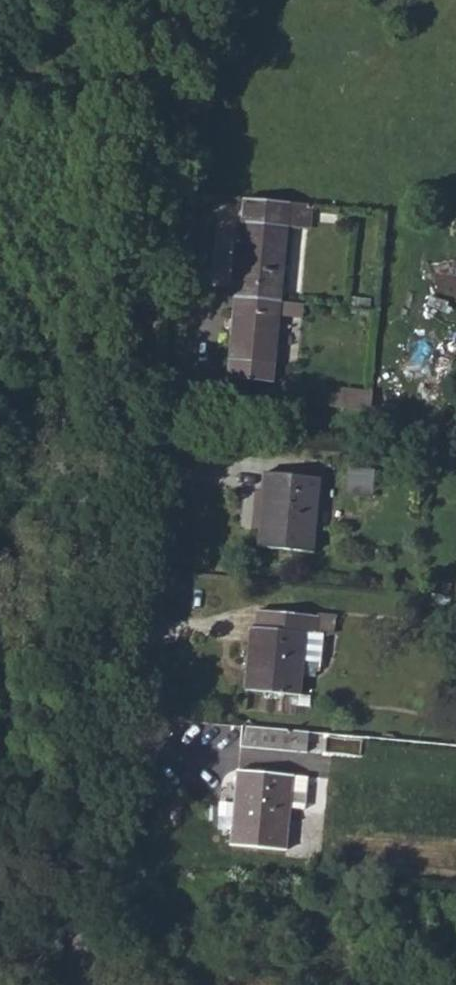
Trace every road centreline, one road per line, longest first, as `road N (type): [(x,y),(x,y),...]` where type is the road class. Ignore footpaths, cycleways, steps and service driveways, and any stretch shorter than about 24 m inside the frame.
road 1 (residential): [(73,984),(165,0)]

